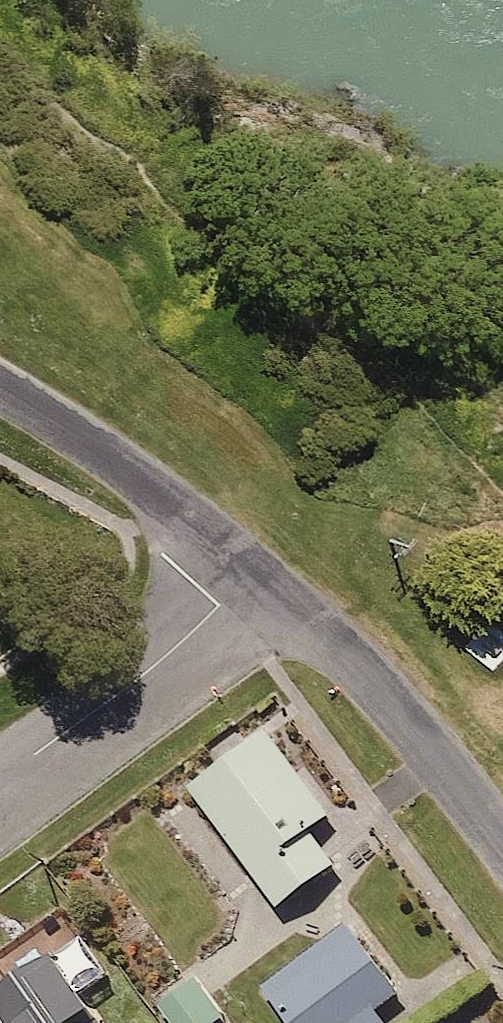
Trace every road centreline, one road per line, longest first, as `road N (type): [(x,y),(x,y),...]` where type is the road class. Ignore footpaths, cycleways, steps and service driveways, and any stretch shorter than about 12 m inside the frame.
road 1 (track): [(0,18),(49,94),(171,207),(290,288),(383,367),(502,488)]
road 2 (residential): [(502,844),(386,694),(252,574)]
road 3 (residential): [(0,778),(182,643),(252,574)]
road 4 (residential): [(252,574),(148,486),(0,385)]

